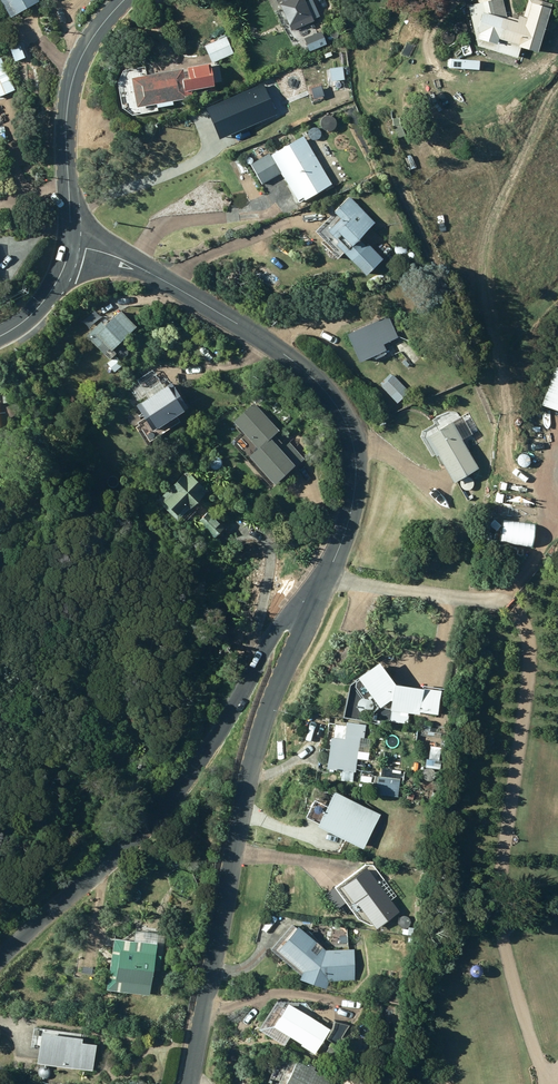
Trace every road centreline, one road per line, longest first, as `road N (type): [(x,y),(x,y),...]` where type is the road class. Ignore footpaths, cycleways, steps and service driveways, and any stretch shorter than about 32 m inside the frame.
road 1 (tertiary): [(304,621),(347,532),(354,497),(347,424),(326,390),(284,354),(127,261),(72,246)]
road 2 (tertiary): [(193,1083),(250,771),(304,621)]
road 3 (residential): [(0,958),(119,853),(212,737),(284,614),(304,621)]
road 4 (tertiary): [(124,0),(88,43),(72,82),(72,246)]

